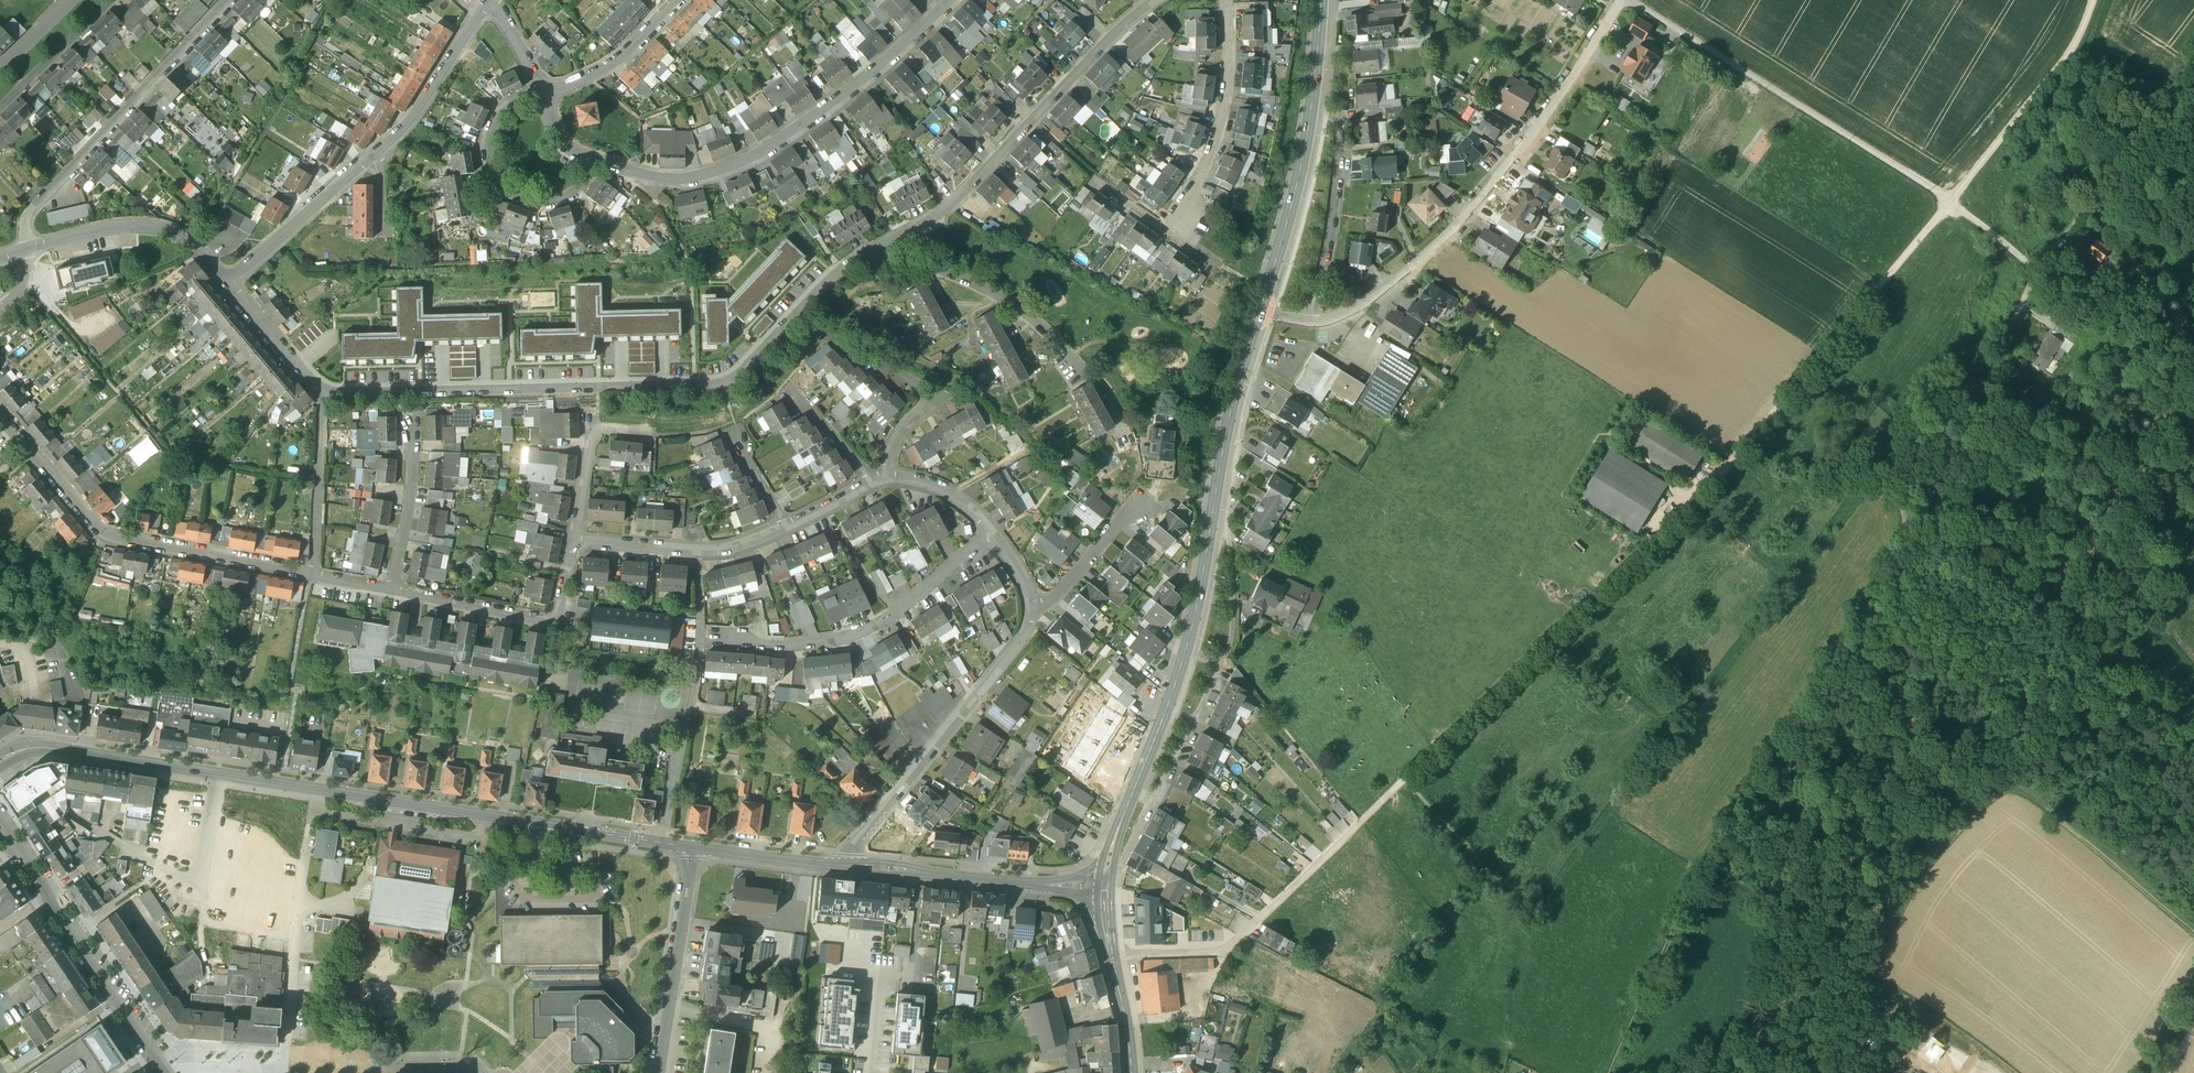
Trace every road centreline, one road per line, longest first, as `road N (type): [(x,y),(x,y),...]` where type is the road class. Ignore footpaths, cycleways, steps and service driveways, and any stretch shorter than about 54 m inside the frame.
road 1 (track): [(1364,833),(1728,467),(2068,56),(2094,0)]
road 2 (tertiary): [(693,846),(55,747),(0,760)]
road 3 (residential): [(324,393),(724,382),(832,274),(871,252)]
road 4 (secondary): [(1104,888),(1191,631),(1231,408),(1259,314)]
road 5 (track): [(1608,1072),(1701,872),(1901,556)]
road 6 (residential): [(1259,314),(1334,320),(1425,261),(1482,203),(1629,0)]
road 7 (residential): [(602,163),(668,181),(754,158),(872,74),(951,0)]
road 8 (residential): [(489,0),(390,142),(229,284)]
road 9 (residential): [(871,252),(965,195),(1154,0)]
road 10 (residential): [(311,571),(99,532),(0,415)]
road 11 (residential): [(841,865),(1045,608)]
road 12 (residential): [(29,250),(29,215),(43,197),(228,0)]
road 13 (secondary): [(1259,314),(1307,138),(1321,0)]
road 14 (residential): [(988,529),(894,615),(862,630),(789,646),(713,639)]
road 15 (unclassified): [(169,1072),(0,815)]
road 16 (track): [(2016,1072),(1871,980),(1870,964),(1924,875),(1923,862)]
road 17 (residential): [(1112,955),(1220,953),(1364,833)]
road 18 (tertiary): [(1104,888),(841,865)]
road 19 (residential): [(547,91),(499,111),(483,155),(491,180),(528,204),(567,200),(602,163)]
road 20 (residential): [(573,539),(556,619),(394,588)]
road 21 (residential): [(871,252),(990,289),(1025,309),(1077,368)]
road 22 (track): [(2193,936),(2013,776)]
road 23 (track): [(1901,556),(1917,528),(1891,466),(1912,435),(1987,372)]
road 24 (tertiary): [(661,1072),(693,846)]
road 25 (residential): [(1230,0),(1232,75),(1222,127),(1185,220)]
road 26 (residential): [(29,250),(103,231),(166,230),(197,245),(229,284)]
road 27 (residential): [(892,482),(891,447),(929,387),(826,334)]
road 28 (residential): [(785,526),(715,551),(573,539)]
road 29 (residential): [(324,393),(311,571)]
road 30 (residential): [(394,588),(413,414)]
road 31 (residential): [(678,0),(628,53),(596,75),(547,91)]
road 32 (residential): [(115,0),(0,110)]
road 33 (tertiary): [(841,865),(693,846)]
road 34 (residential): [(229,284),(324,393)]
road 35 (residential): [(1045,608),(1140,500)]
road 36 (track): [(2060,728),(2158,631)]
road 37 (track): [(2193,59),(2113,171)]
road 38 (track): [(1871,980),(1784,1072)]
road 39 (secondary): [(1133,1072),(1112,955)]

